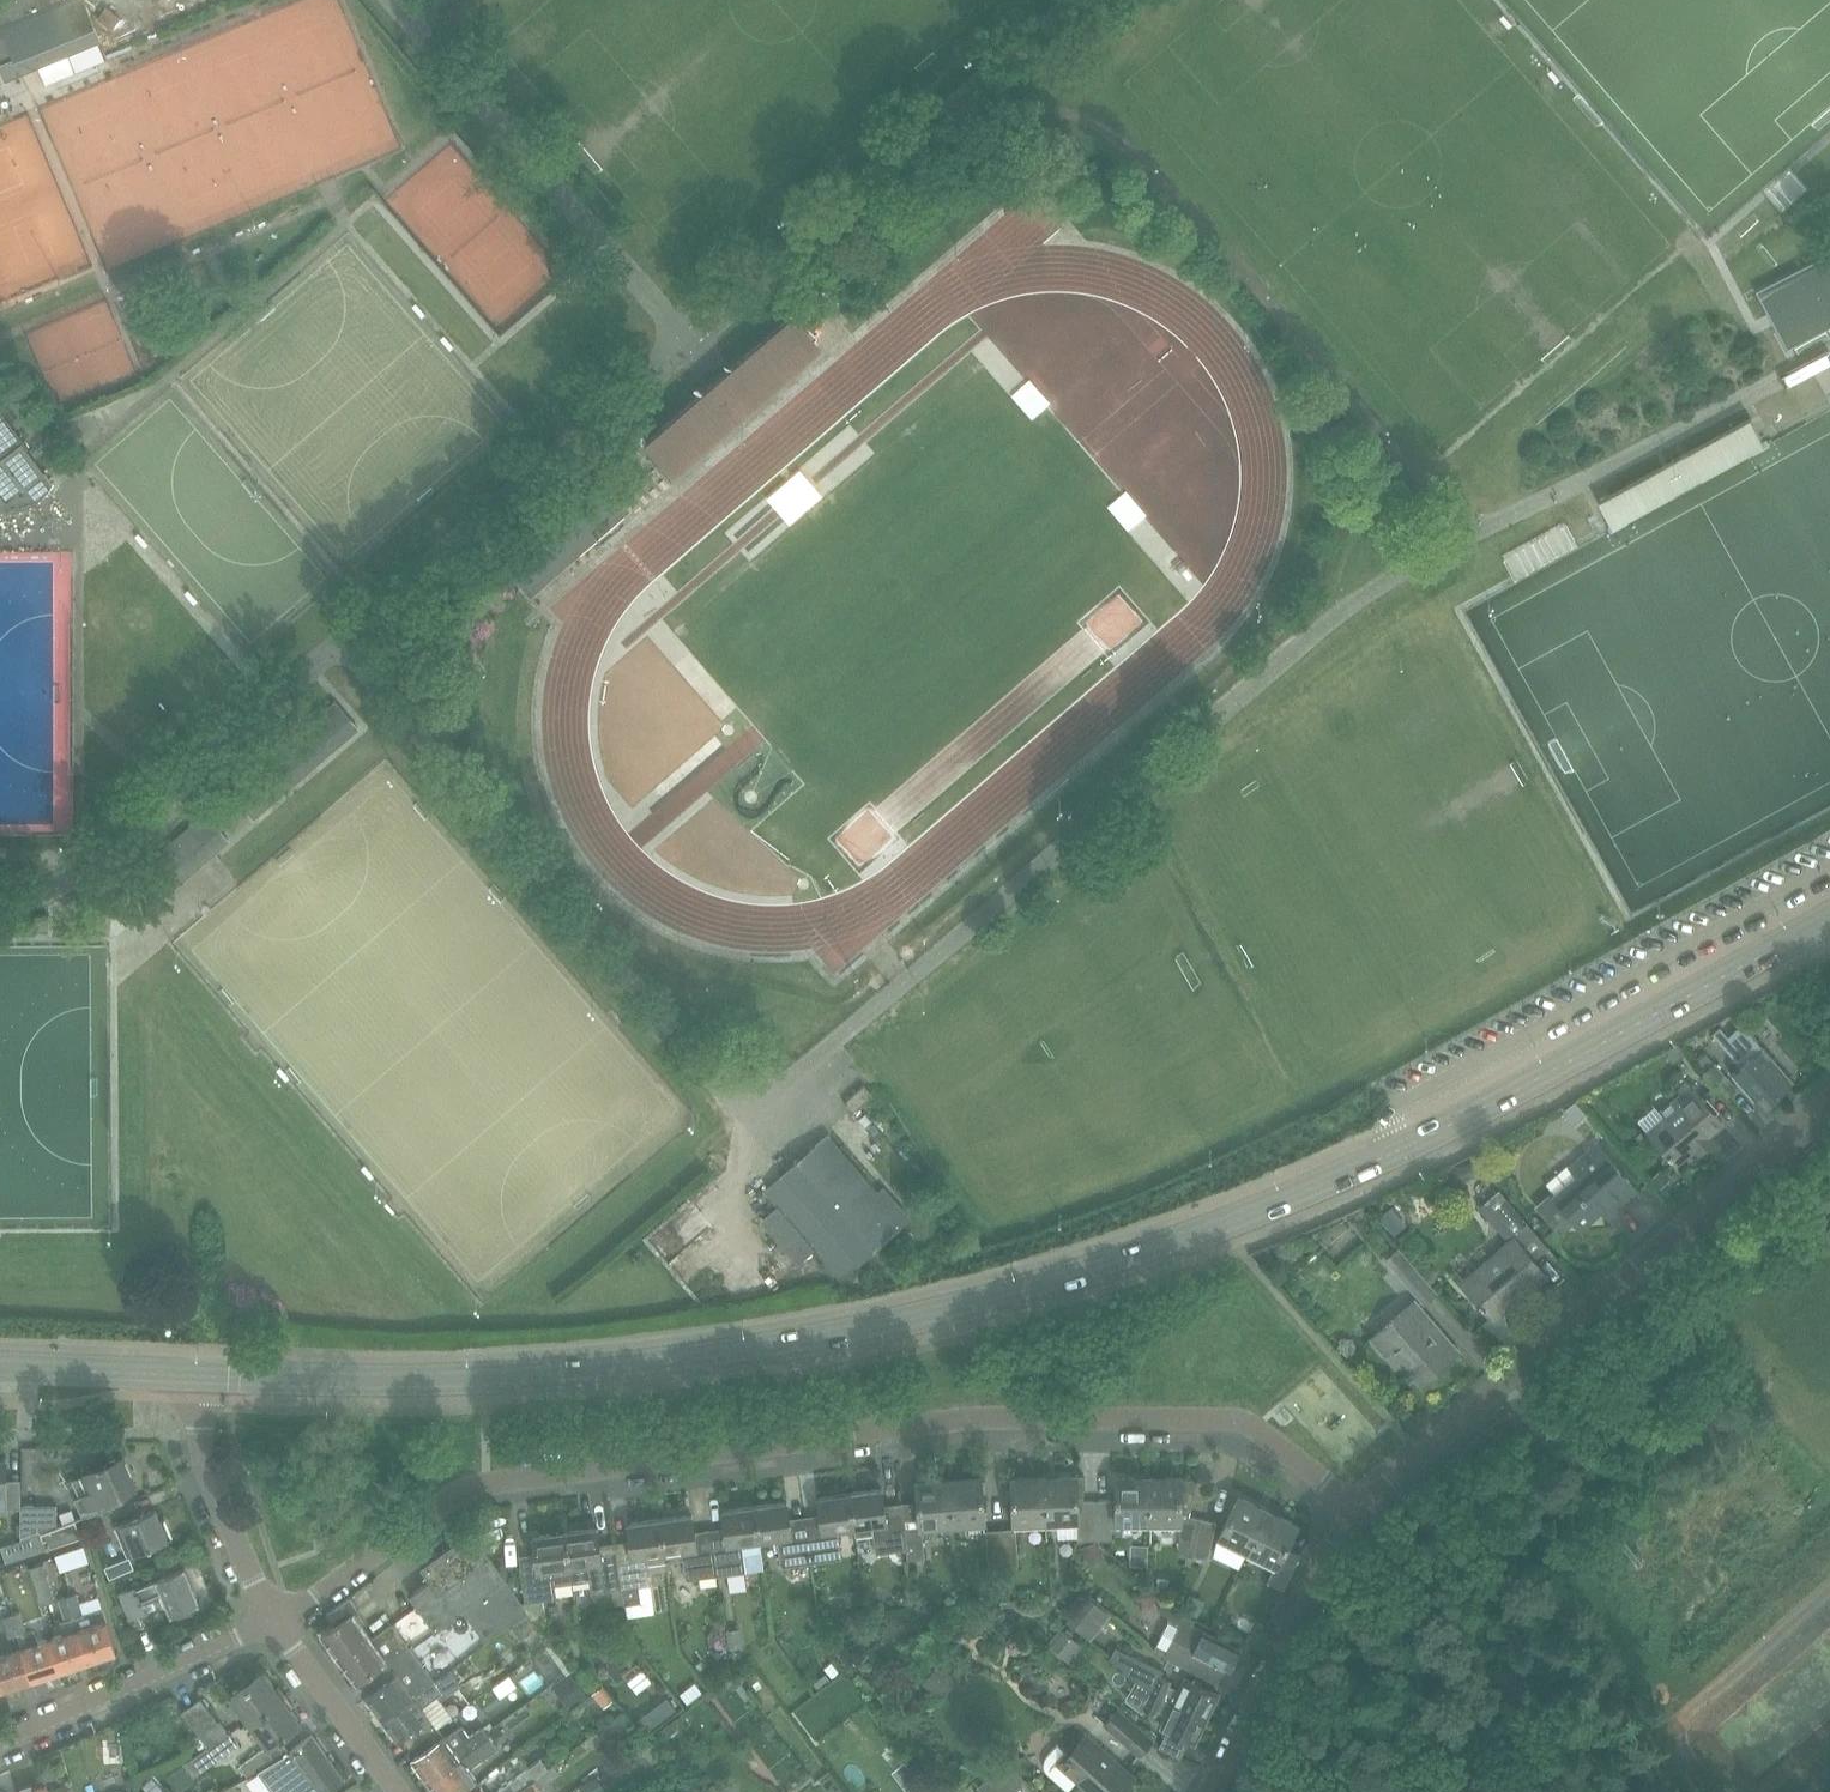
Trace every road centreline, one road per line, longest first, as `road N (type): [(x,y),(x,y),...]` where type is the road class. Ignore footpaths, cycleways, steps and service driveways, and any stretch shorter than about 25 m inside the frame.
road 1 (secondary): [(201,1375),(443,1380),(601,1370),(772,1347),(1030,1289),(1213,1229),(1397,1150),(1829,918)]
road 2 (residential): [(1357,1510),(1246,1426),(1212,1418),(990,1419),(487,1484),(278,1619)]
road 3 (residential): [(1357,1510),(1829,1099)]
road 4 (residential): [(1209,1791),(1357,1510)]
road 5 (residential): [(278,1619),(0,1742)]
road 6 (residential): [(278,1619),(212,1535),(201,1375)]
road 7 (residential): [(402,1791),(278,1619)]
road 8 (secondary): [(0,1367),(201,1375)]

